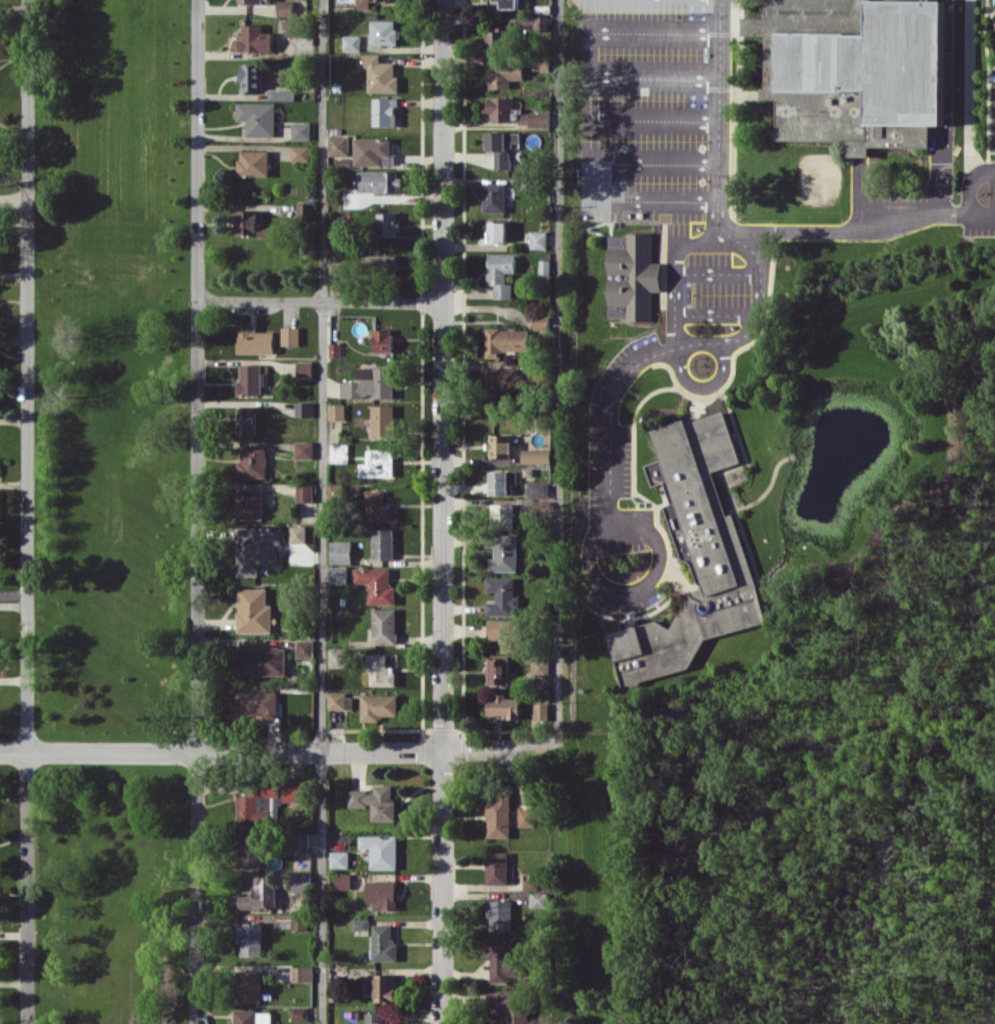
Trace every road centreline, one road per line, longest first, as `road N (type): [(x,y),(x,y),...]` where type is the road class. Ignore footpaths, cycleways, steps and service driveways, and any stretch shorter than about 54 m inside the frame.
road 1 (residential): [(443,0),(441,1023)]
road 2 (residential): [(196,1023),(198,0)]
road 3 (residential): [(28,0),(27,1023)]
road 4 (tertiary): [(0,751),(530,749),(558,737)]
road 5 (residential): [(443,304),(198,298)]

